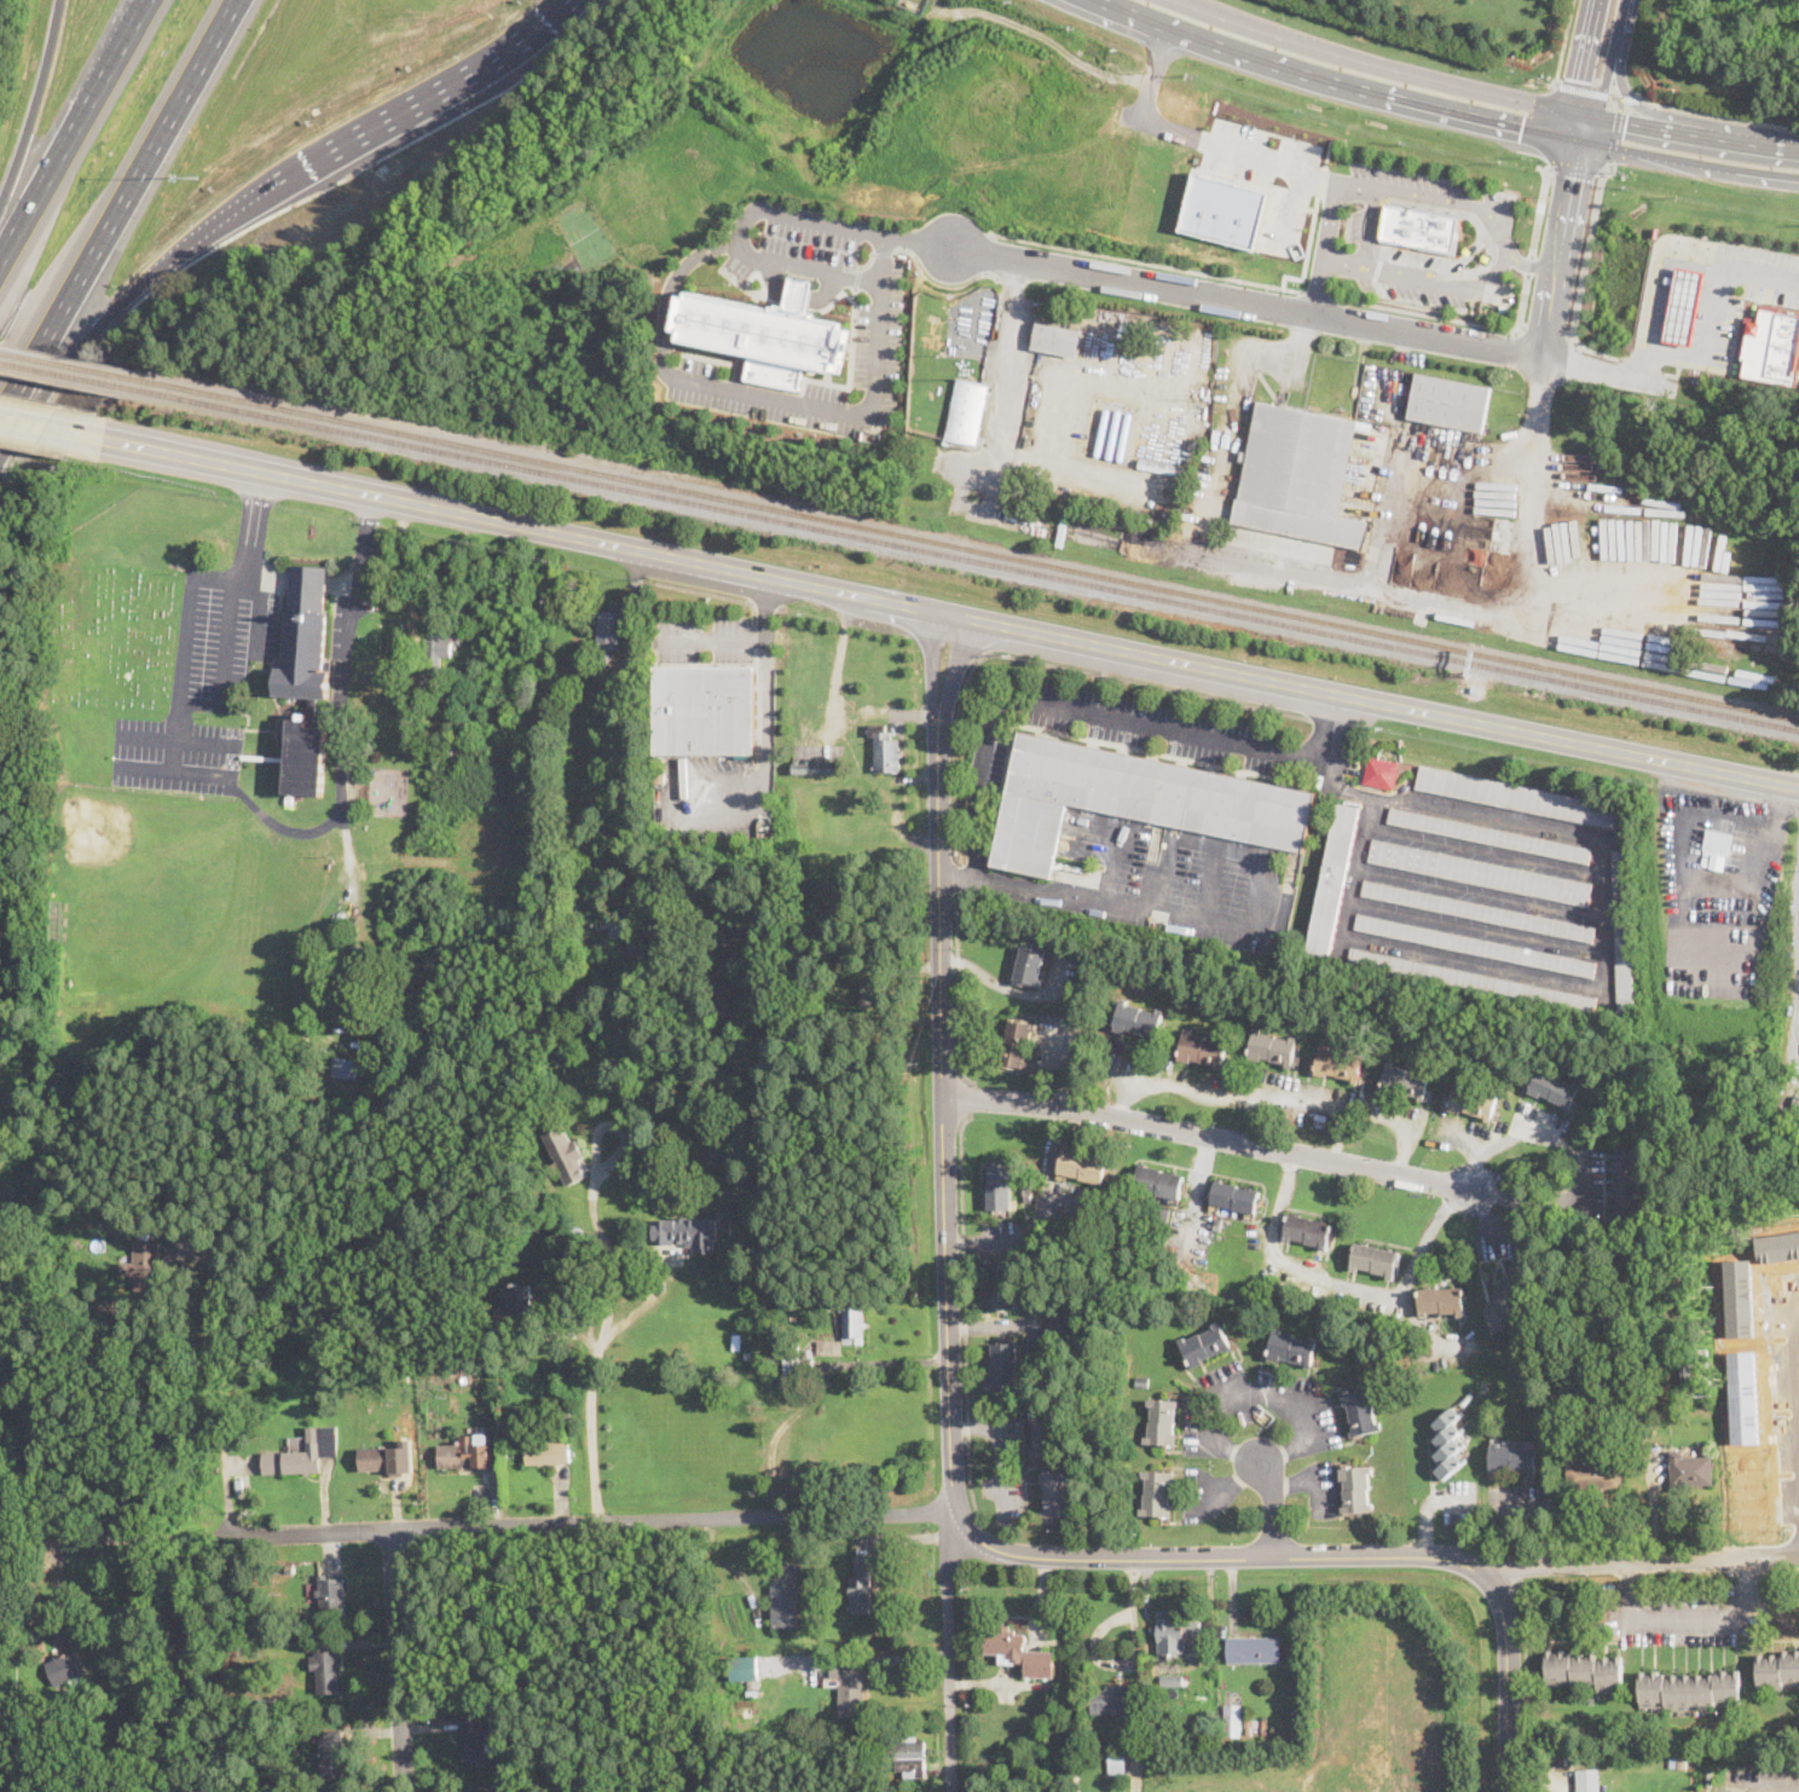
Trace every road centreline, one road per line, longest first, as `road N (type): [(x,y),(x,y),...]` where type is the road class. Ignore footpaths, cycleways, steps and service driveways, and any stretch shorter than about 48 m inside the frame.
road 1 (primary): [(1798,790),(909,615),(103,439)]
road 2 (tertiary): [(948,623),(937,739),(951,1519),(997,1551),(1030,1556),(1451,1555),(1477,1570),(1506,1628),(1509,1791)]
road 3 (residential): [(951,1519),(594,1521),(225,1538)]
road 4 (residential): [(1560,250),(1543,358),(955,248)]
road 5 (residential): [(942,1099),(1007,1099),(1467,1191)]
road 6 (motorway): [(0,417),(238,0)]
road 7 (secondary): [(1168,25),(1332,81),(1580,140)]
road 8 (residential): [(597,1141),(594,1521)]
road 9 (motorway): [(277,181),(497,56),(566,0)]
road 10 (residential): [(1477,1570),(1798,1559)]
road 11 (residential): [(213,1244),(225,1538)]
road 12 (motorway): [(144,0),(0,255)]
road 13 (residential): [(951,1791),(951,1519)]
road 14 (residential): [(387,1530),(404,1791)]
road 15 (secondary): [(1580,140),(1798,176)]
road 16 (motorway): [(59,0),(0,211)]
road 17 (secondary): [(1573,111),(1373,63)]
road 18 (secondary): [(1373,63),(1184,0)]
road 19 (motorway): [(122,299),(277,181)]
road 20 (motorway): [(0,425),(31,405),(122,299)]
road 21 (residential): [(1798,1295),(1792,1296),(1798,1445)]
road 22 (residential): [(1595,8),(1573,111),(1580,140)]

